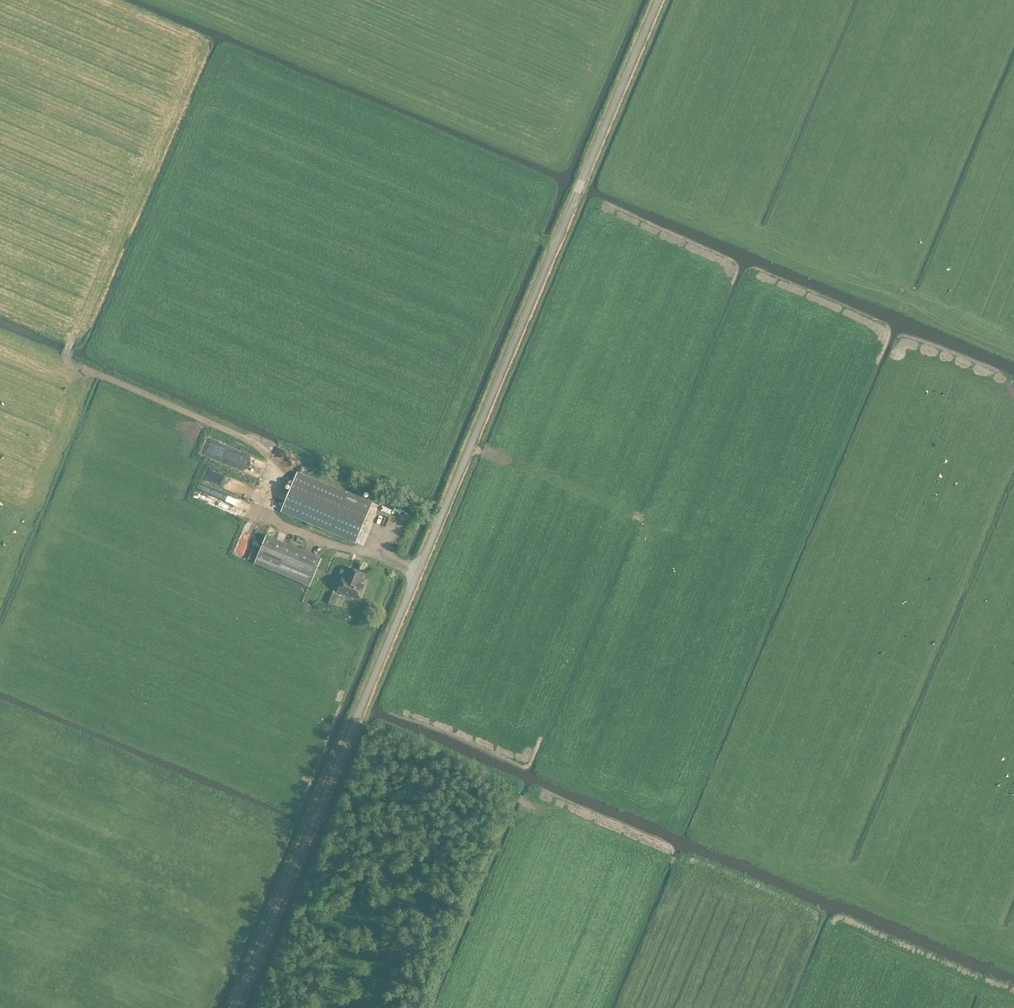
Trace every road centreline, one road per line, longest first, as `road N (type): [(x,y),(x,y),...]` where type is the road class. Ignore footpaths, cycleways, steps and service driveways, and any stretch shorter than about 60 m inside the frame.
road 1 (tertiary): [(237,1007),(659,0)]

